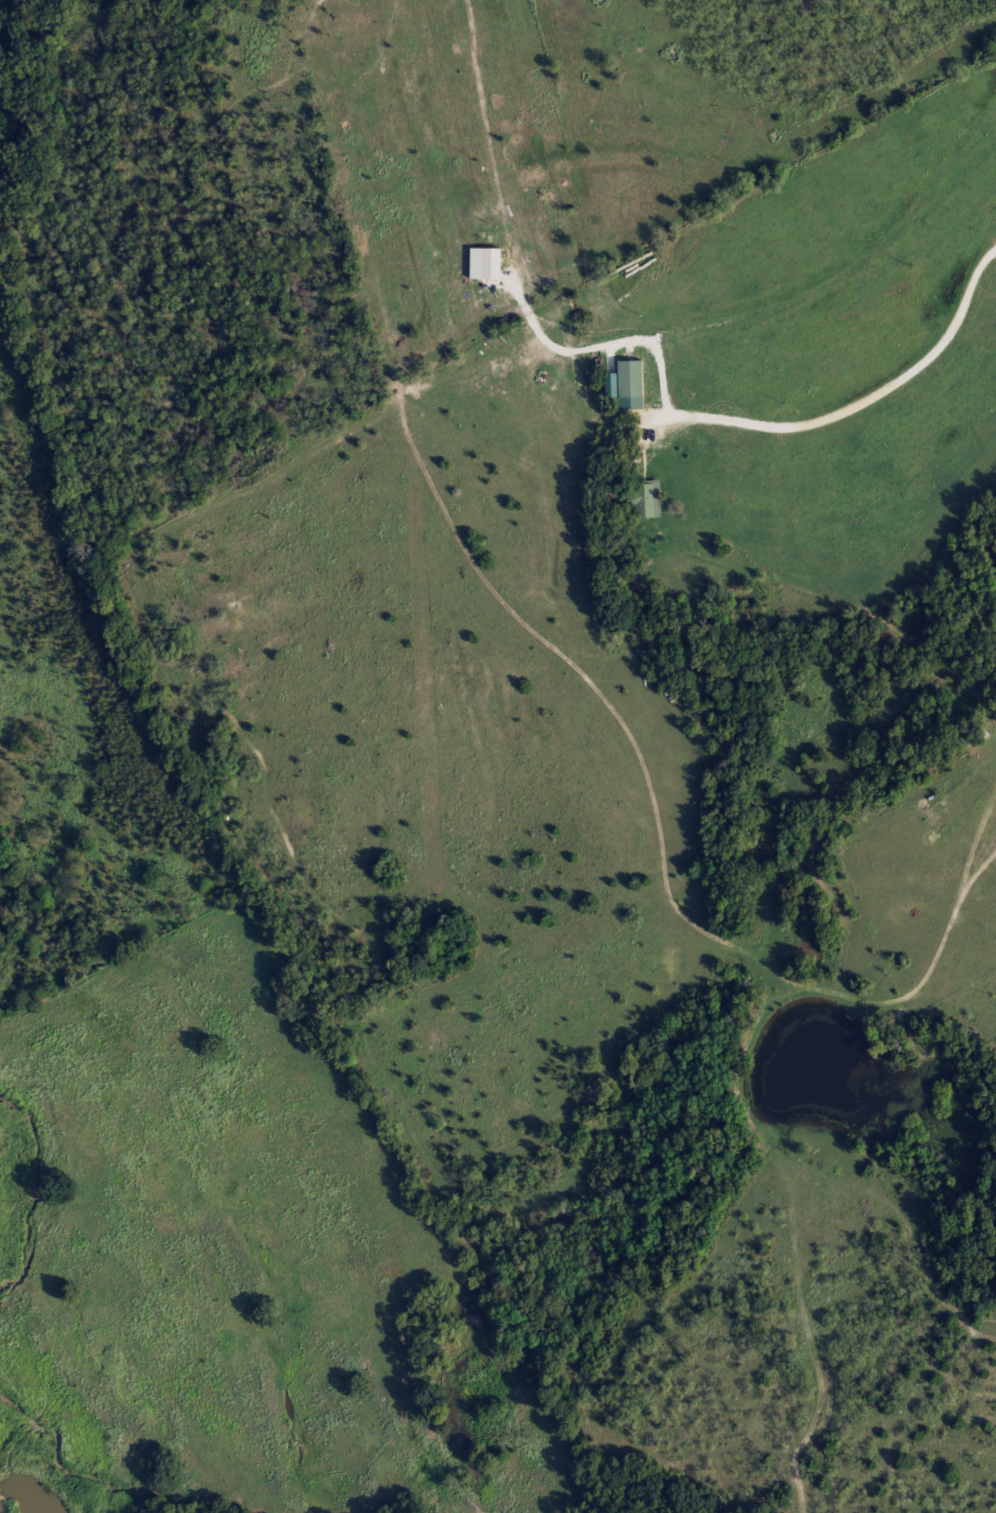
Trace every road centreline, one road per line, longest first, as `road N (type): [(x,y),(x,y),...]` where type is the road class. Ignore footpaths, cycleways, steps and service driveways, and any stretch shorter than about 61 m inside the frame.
road 1 (residential): [(649,421),(691,412),(806,419),(850,404),(932,347),(995,249)]

